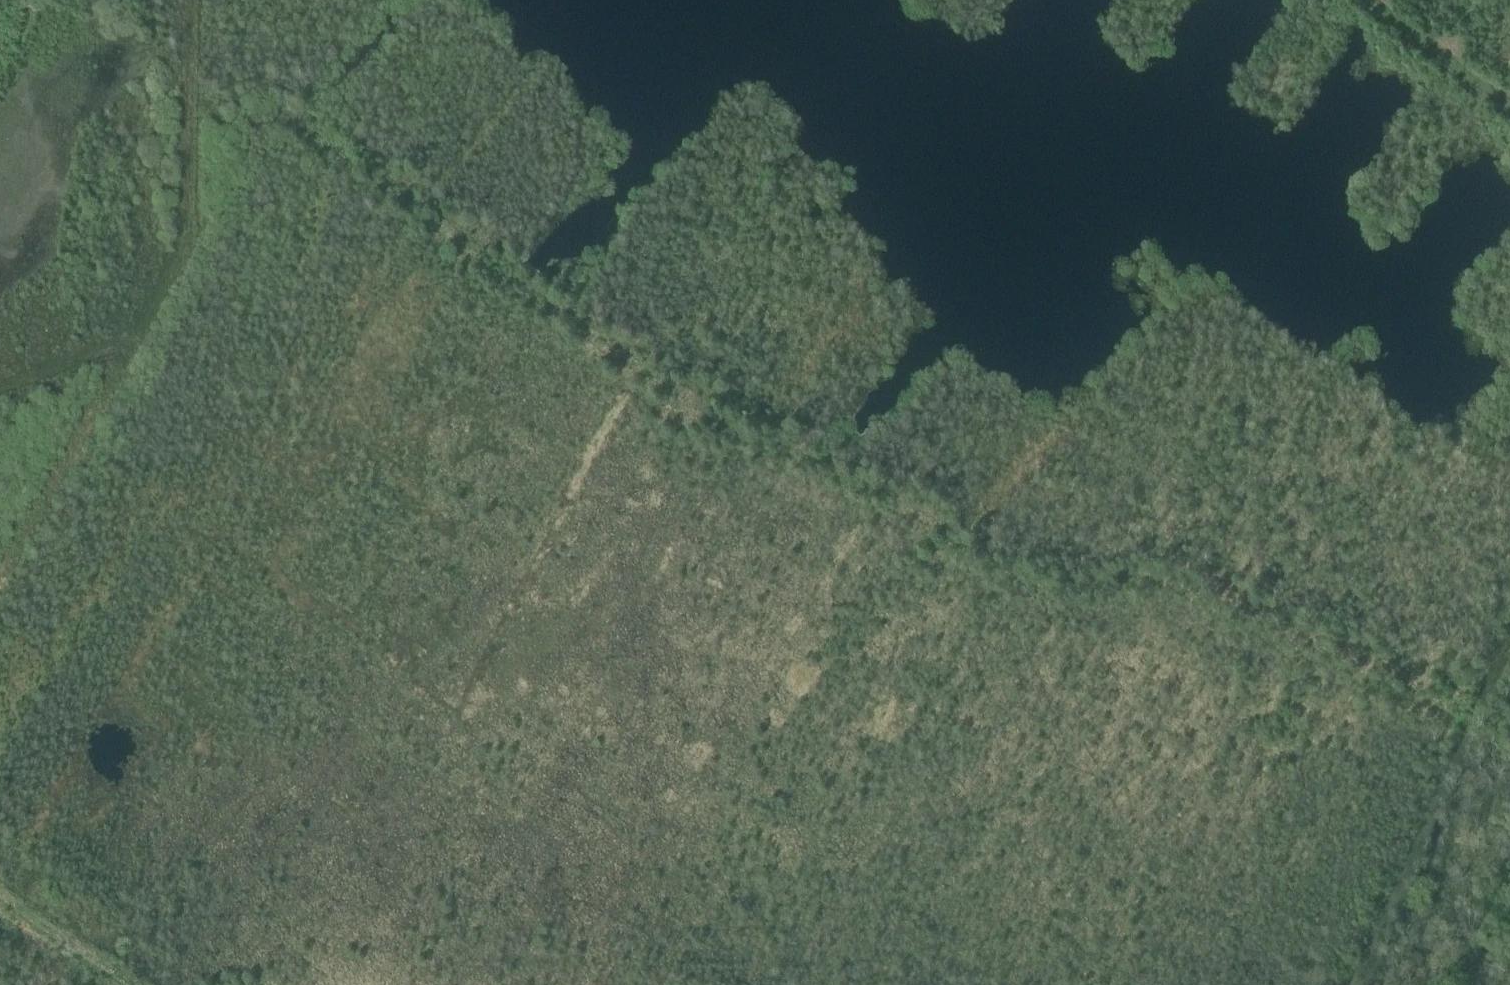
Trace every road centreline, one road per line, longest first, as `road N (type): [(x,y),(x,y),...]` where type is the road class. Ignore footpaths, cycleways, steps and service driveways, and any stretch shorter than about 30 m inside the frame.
road 1 (track): [(1509,734),(1281,620),(1199,591),(1086,595),(998,563),(647,375),(294,119)]
road 2 (track): [(1366,0),(1509,112)]
road 3 (track): [(128,984),(0,891)]

